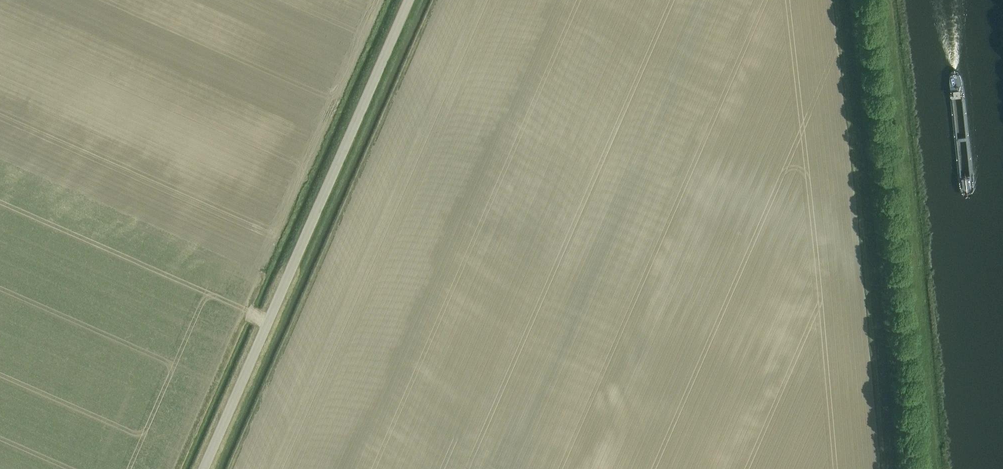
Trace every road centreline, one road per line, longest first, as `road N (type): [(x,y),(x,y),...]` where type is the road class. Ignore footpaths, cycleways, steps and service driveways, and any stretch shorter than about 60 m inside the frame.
road 1 (unclassified): [(202,468),(406,0)]

